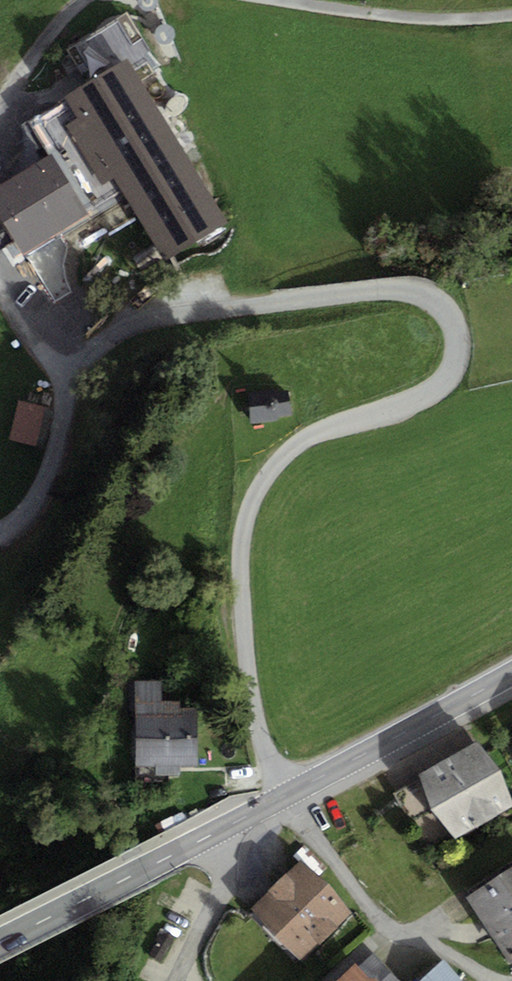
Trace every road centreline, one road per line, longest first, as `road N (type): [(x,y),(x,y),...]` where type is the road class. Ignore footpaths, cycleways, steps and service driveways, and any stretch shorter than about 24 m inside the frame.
road 1 (residential): [(284,796),(253,719),(242,620),(244,524),(265,476),(301,440),(443,386),(458,359),(453,323),(422,292),(386,289),(165,316),(69,356)]
road 2 (tertiary): [(0,942),(284,796)]
road 3 (residential): [(500,980),(384,924),(284,796)]
road 4 (tertiary): [(284,796),(511,671)]
road 5 (track): [(511,10),(466,14),(322,0)]

